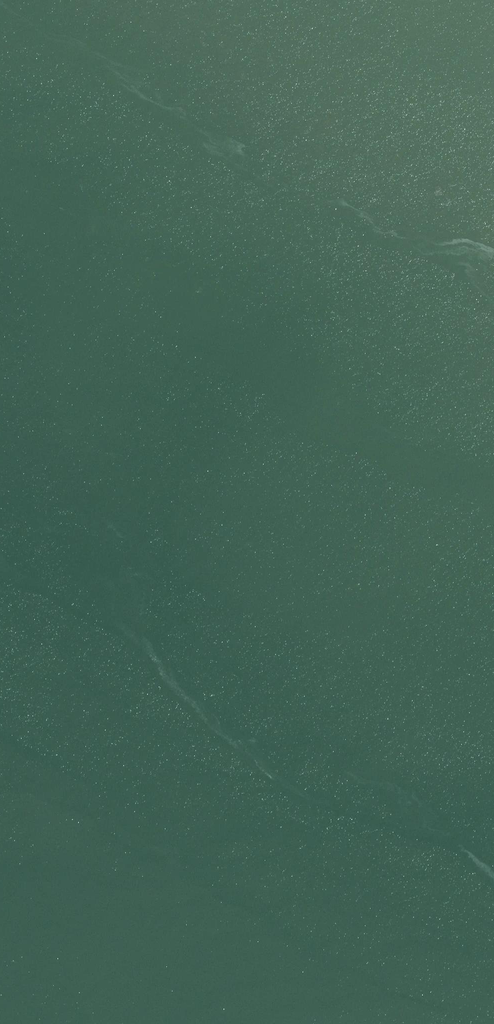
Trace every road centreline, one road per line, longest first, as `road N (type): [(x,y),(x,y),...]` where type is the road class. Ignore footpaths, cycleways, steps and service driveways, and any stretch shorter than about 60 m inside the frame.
road 1 (trunk): [(281,0),(259,647),(255,1023)]
road 2 (trunk): [(297,1023),(318,0)]

